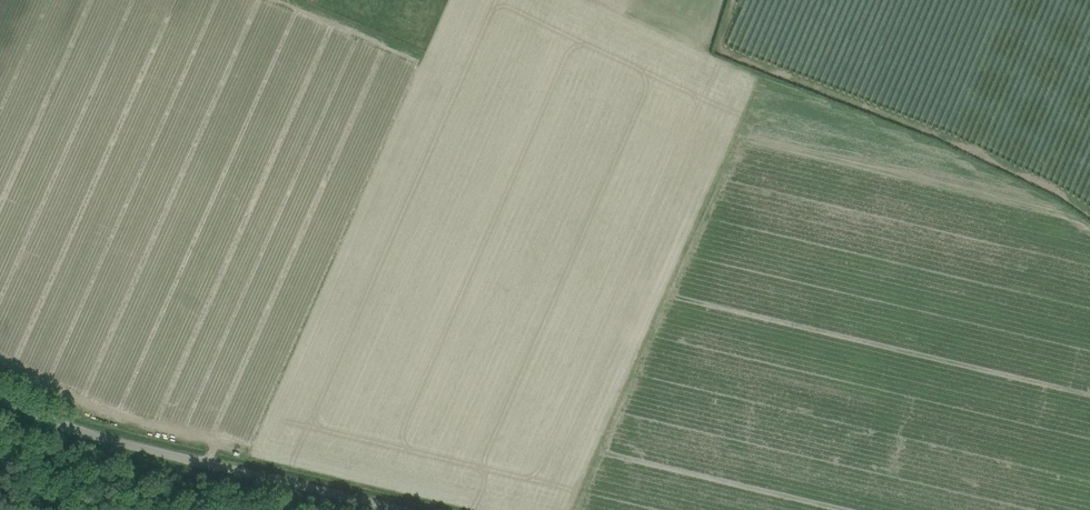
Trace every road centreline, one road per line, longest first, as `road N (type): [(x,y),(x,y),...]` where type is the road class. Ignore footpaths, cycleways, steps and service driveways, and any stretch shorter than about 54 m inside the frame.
road 1 (unclassified): [(410,509),(75,430),(0,395)]

